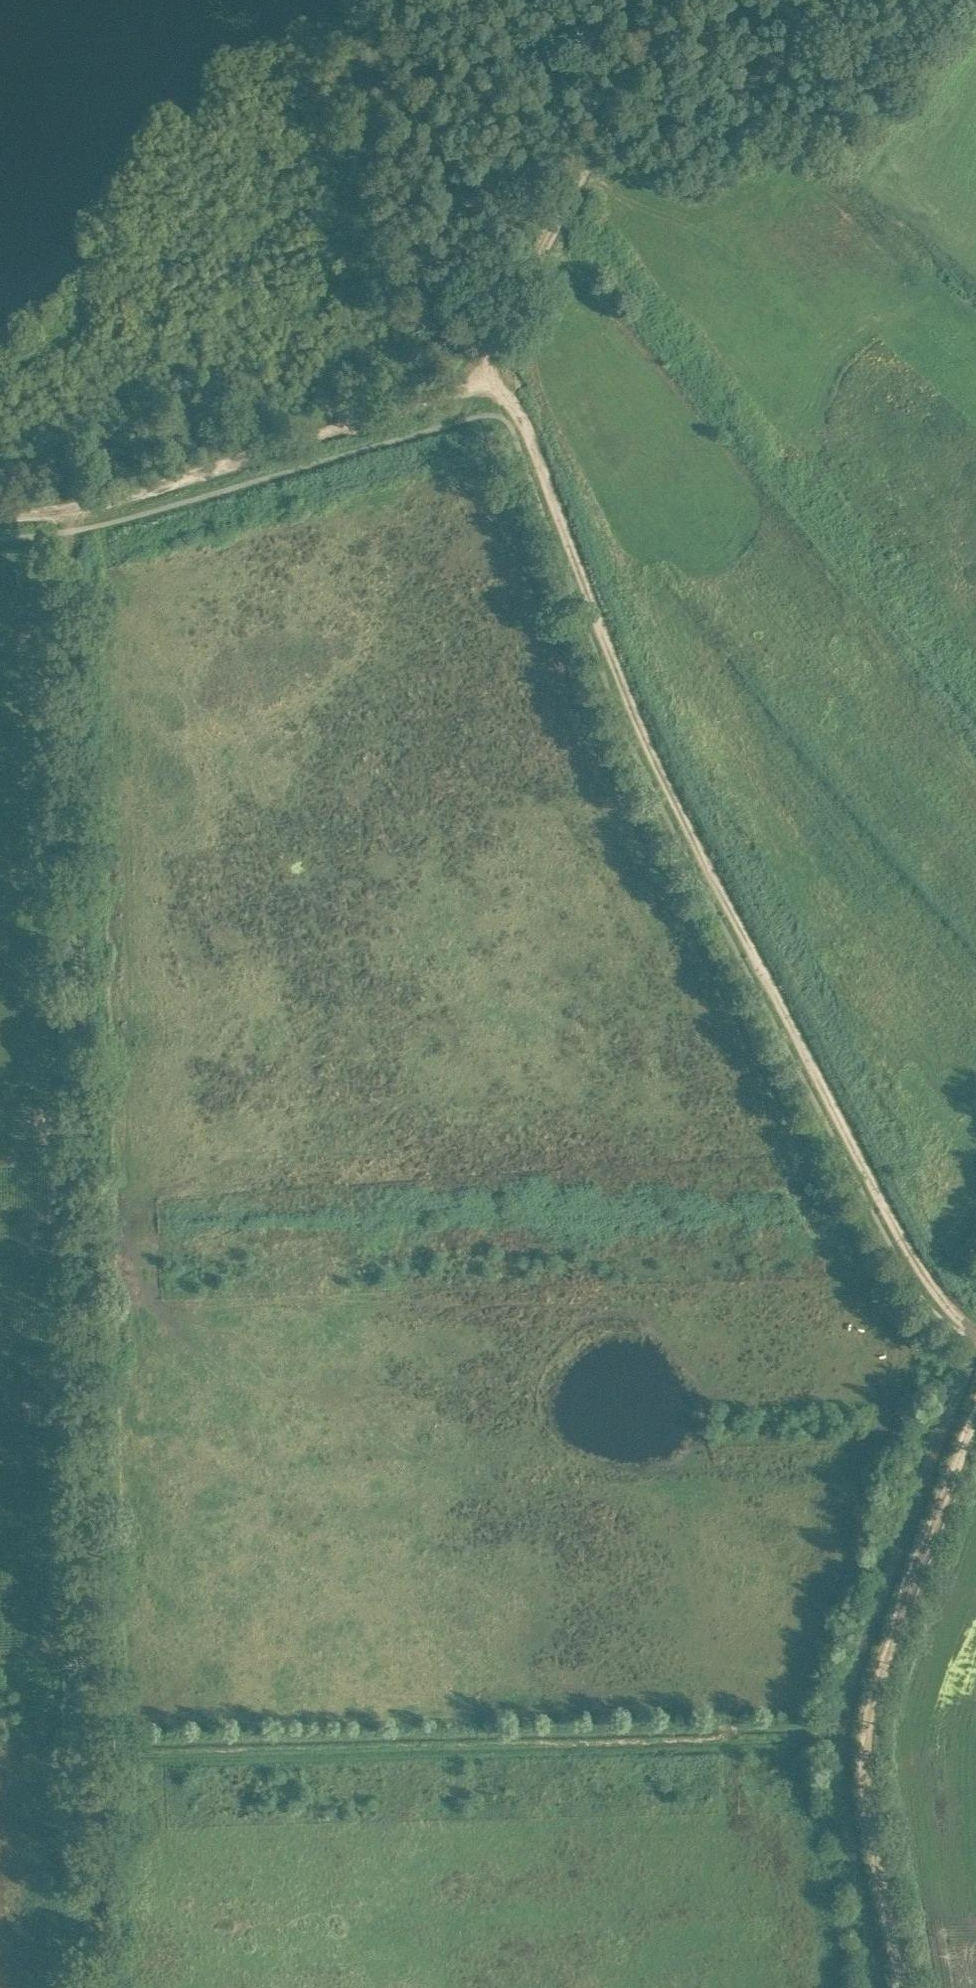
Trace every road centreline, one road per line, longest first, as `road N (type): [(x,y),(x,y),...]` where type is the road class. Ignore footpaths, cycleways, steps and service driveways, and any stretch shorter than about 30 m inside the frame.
road 1 (track): [(70,507),(106,1987)]
road 2 (track): [(975,1330),(931,1287),(838,1119),(672,782),(515,401),(485,371)]
road 3 (track): [(910,1987),(877,1816),(875,1727),(891,1646),(975,1446)]
road 4 (track): [(0,515),(70,507),(461,389),(485,371)]
road 5 (track): [(485,371),(664,0)]

